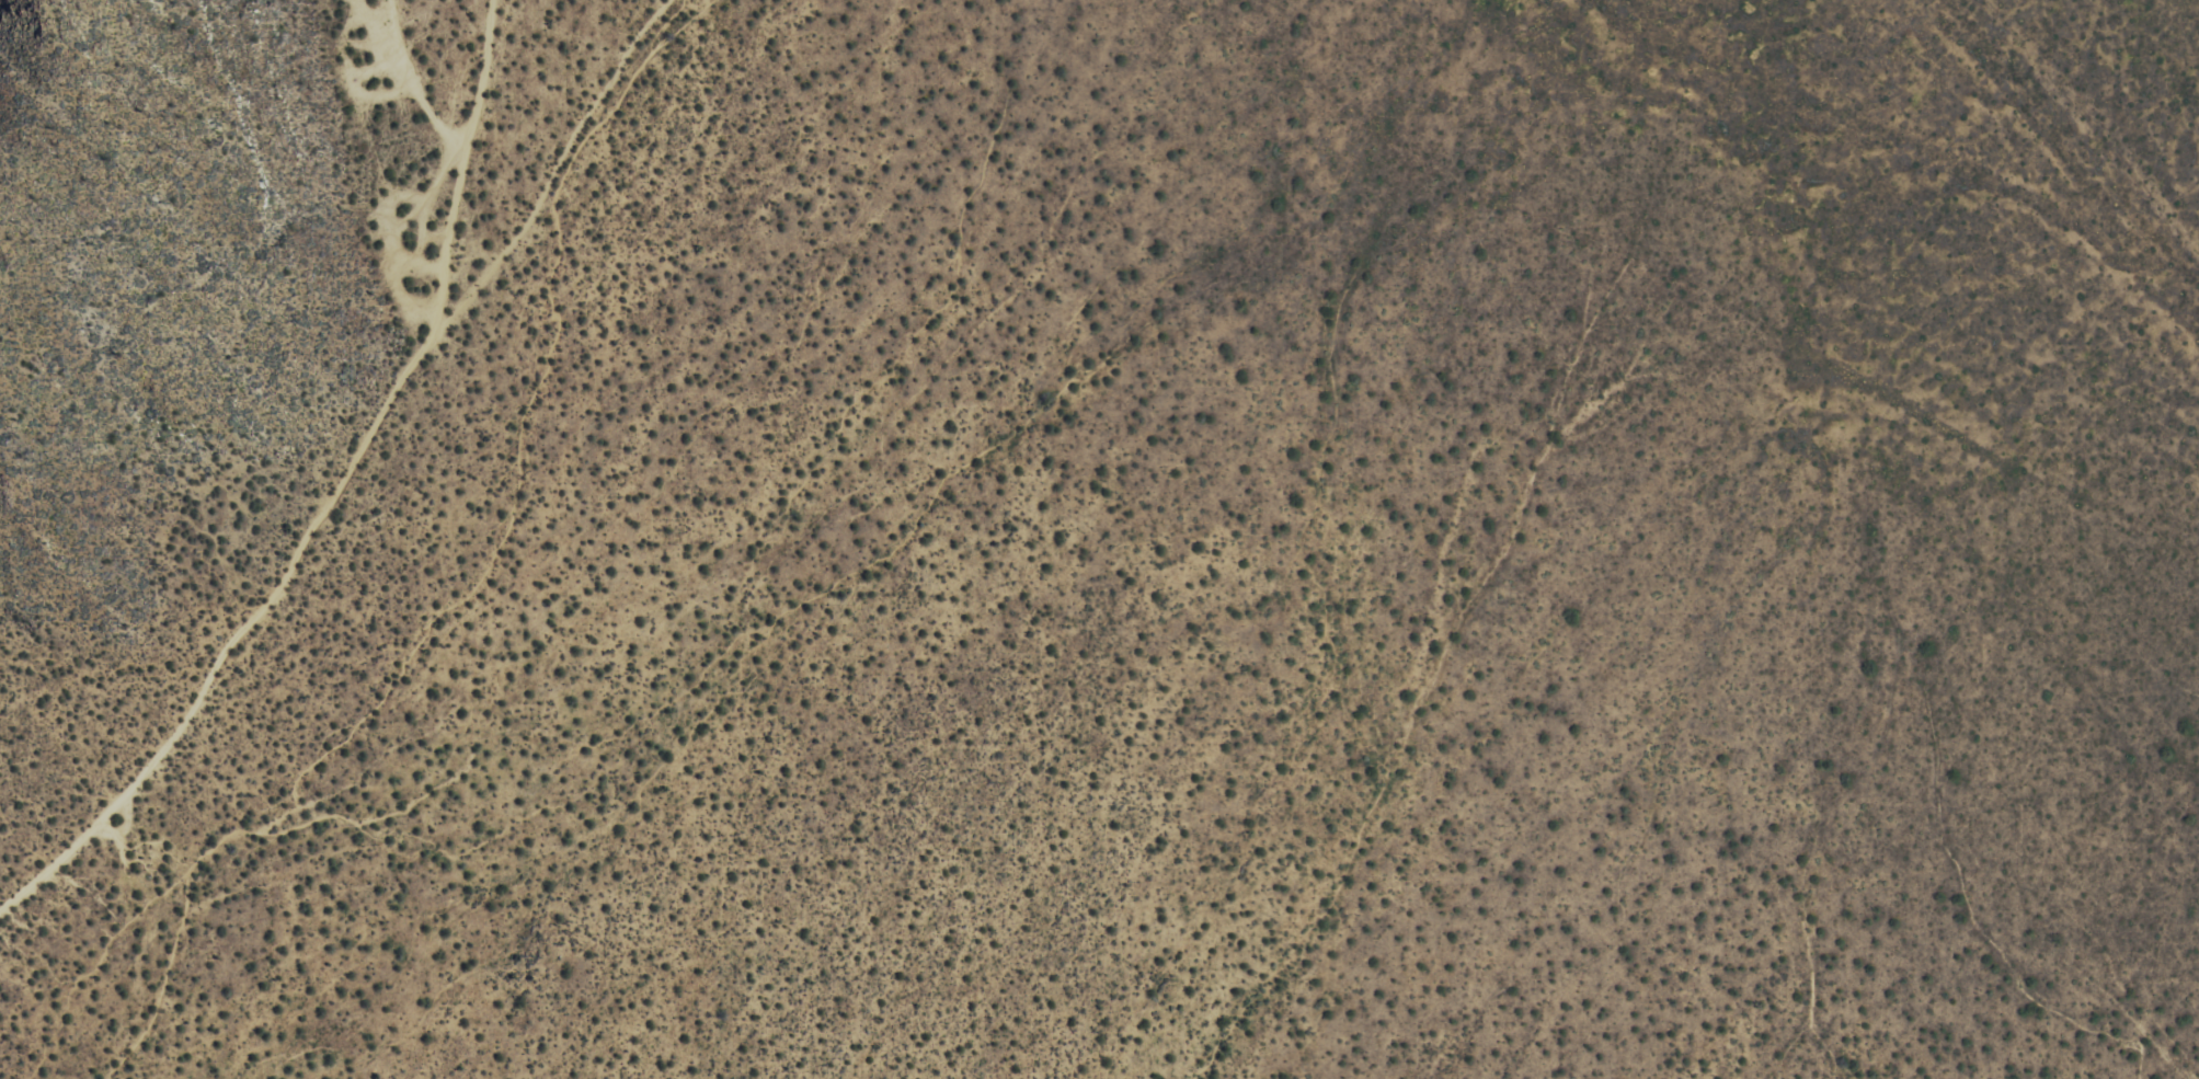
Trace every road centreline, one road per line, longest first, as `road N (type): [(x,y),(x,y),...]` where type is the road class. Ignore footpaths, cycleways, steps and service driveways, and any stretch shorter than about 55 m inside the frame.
road 1 (track): [(0,909),(51,866),(170,742),(231,642),(268,601),(434,331),(490,0)]

